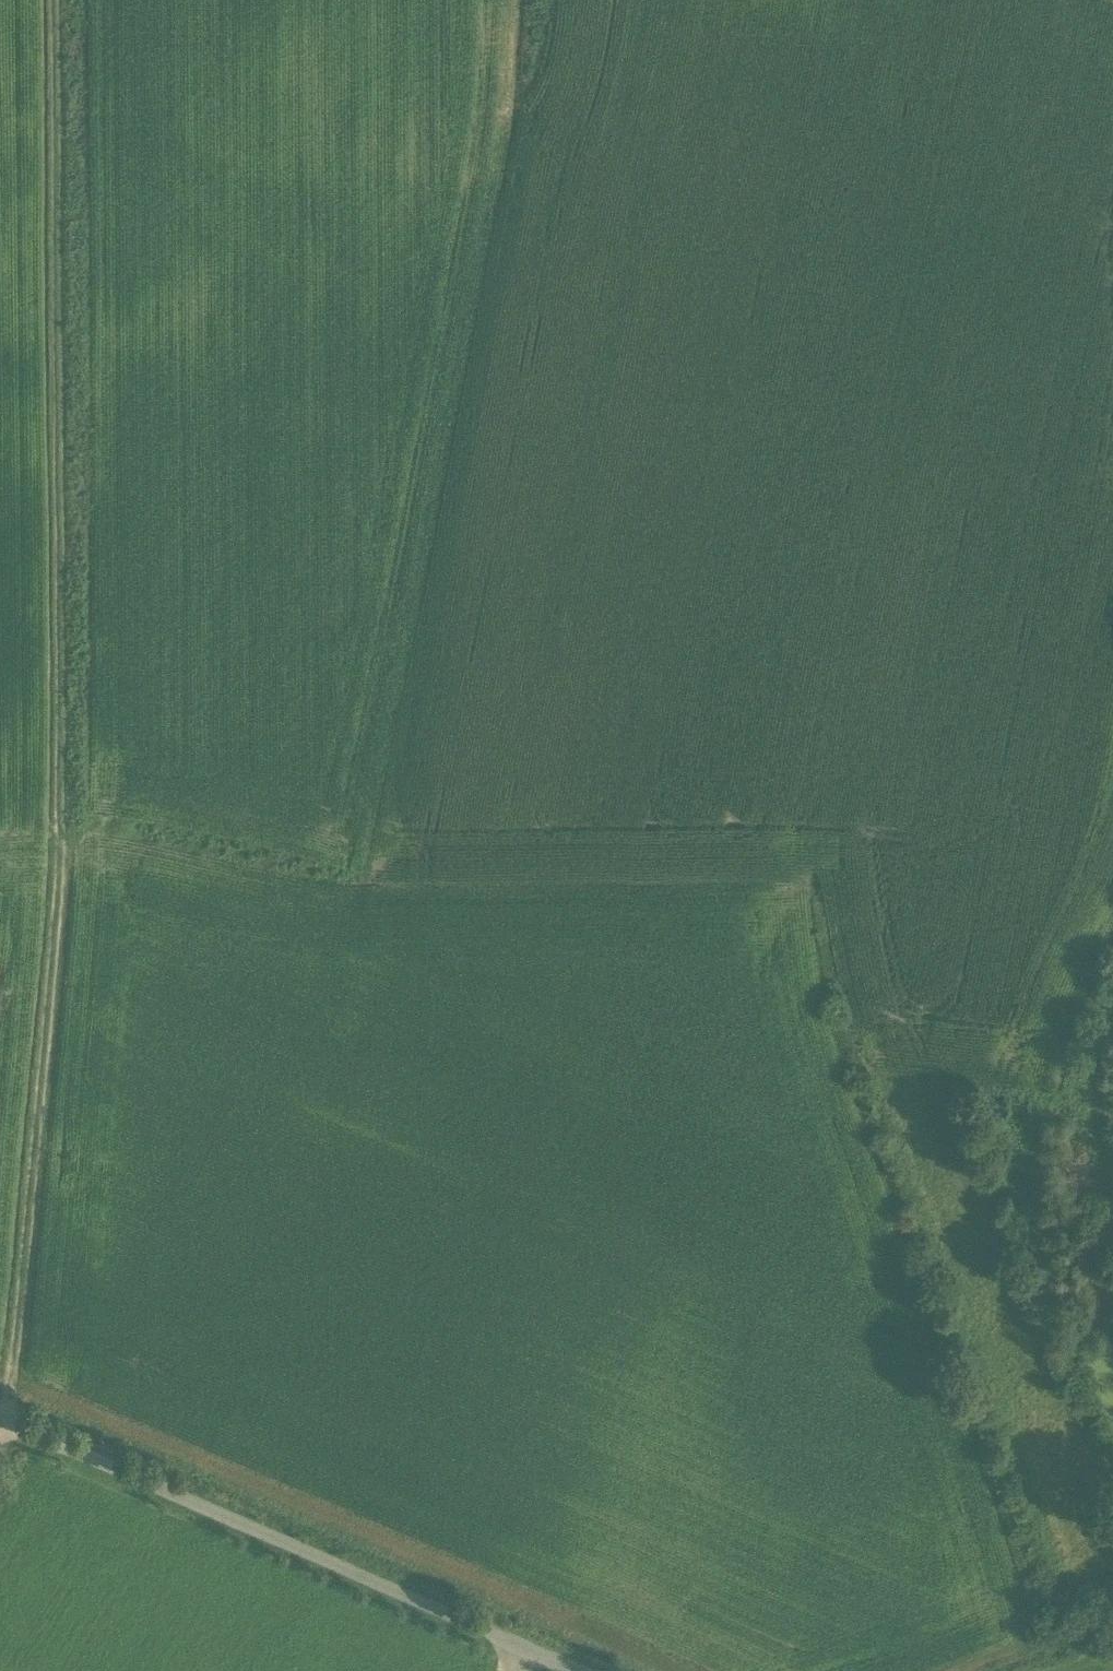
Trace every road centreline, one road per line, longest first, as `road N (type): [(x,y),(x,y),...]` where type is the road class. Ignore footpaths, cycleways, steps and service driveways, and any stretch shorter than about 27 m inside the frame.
road 1 (unclassified): [(0,1416),(591,1670)]
road 2 (track): [(1112,1157),(1099,1105),(1112,1015)]

